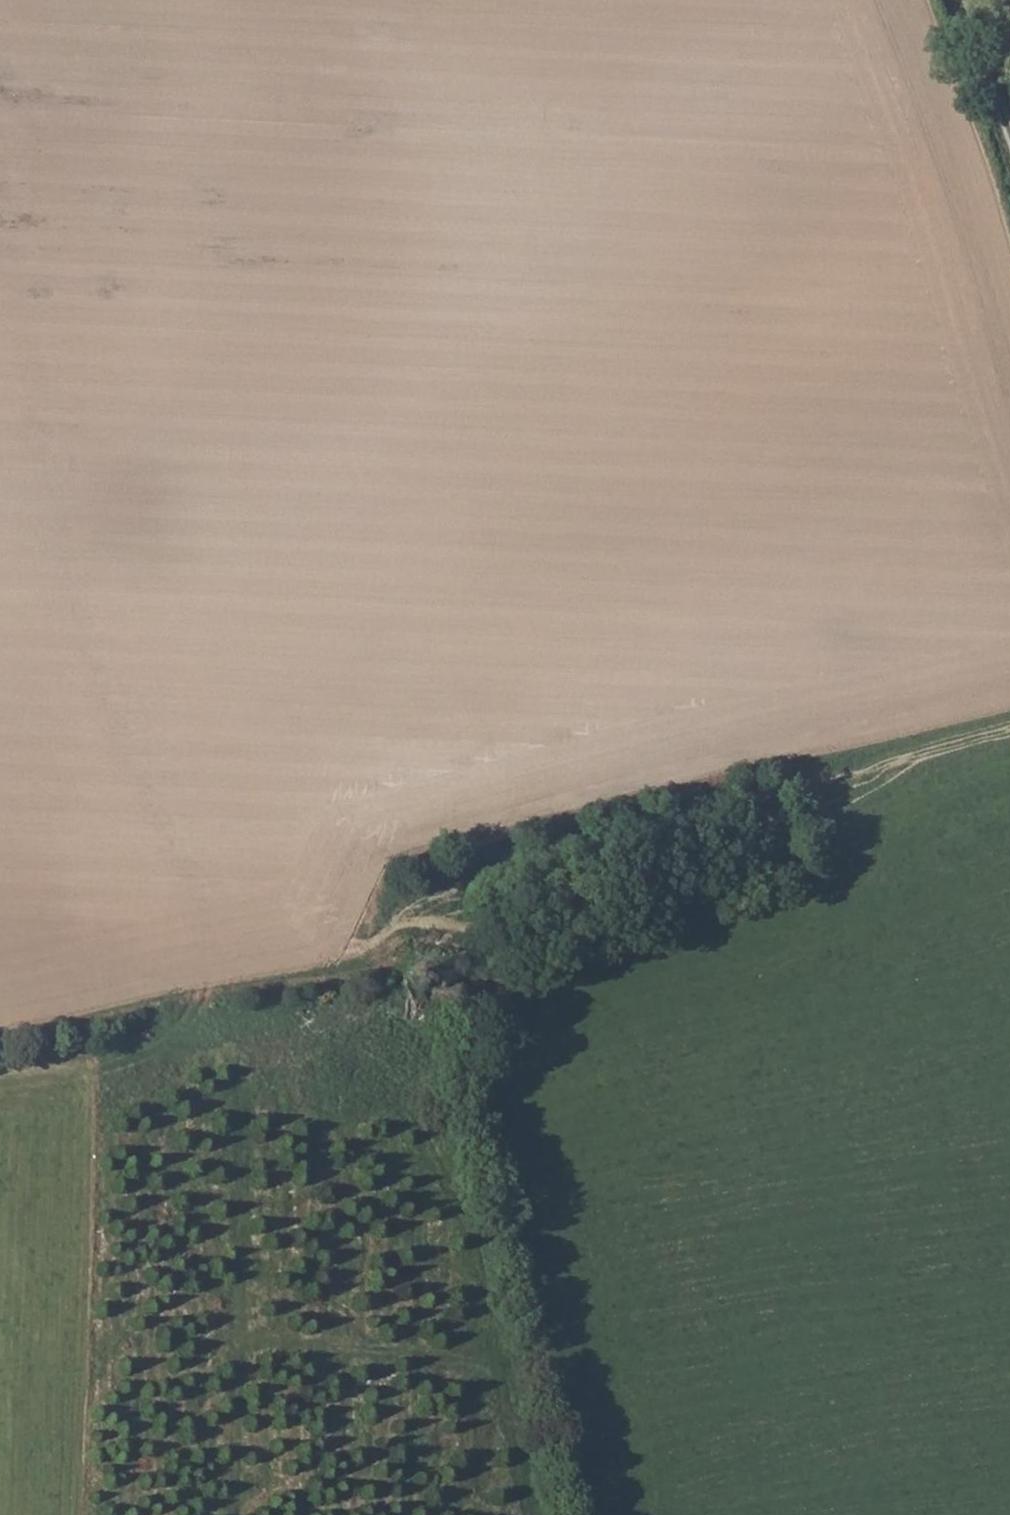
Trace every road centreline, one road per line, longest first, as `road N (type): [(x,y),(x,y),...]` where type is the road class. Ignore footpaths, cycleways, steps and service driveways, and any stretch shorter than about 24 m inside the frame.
road 1 (track): [(1009,134),(959,0)]

